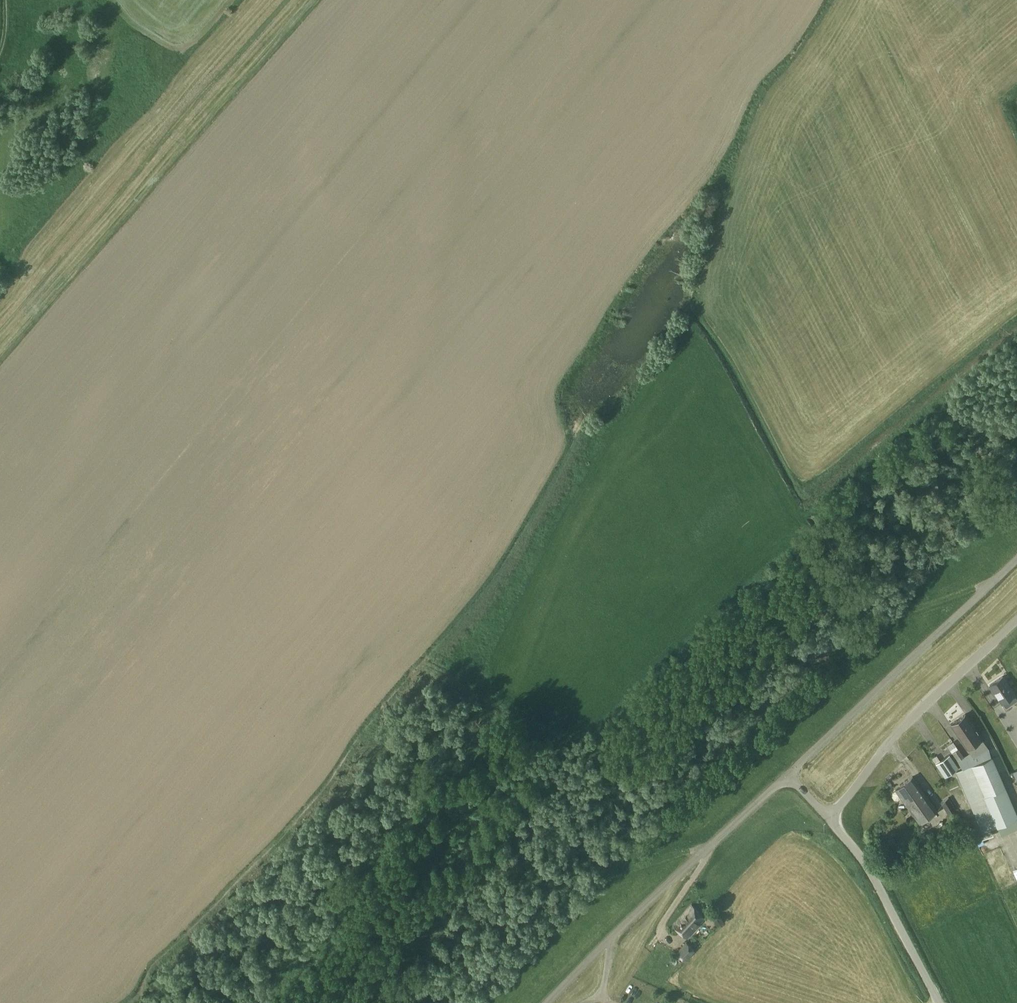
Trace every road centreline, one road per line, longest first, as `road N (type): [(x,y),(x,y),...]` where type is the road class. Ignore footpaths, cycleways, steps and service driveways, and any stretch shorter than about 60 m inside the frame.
road 1 (track): [(288,0),(0,329)]
road 2 (unclassified): [(788,774),(550,1002)]
road 3 (unclassified): [(788,774),(1016,560)]
road 4 (unclassified): [(830,820),(892,738),(1016,622)]
road 5 (unclassified): [(938,1002),(888,903),(830,820)]

